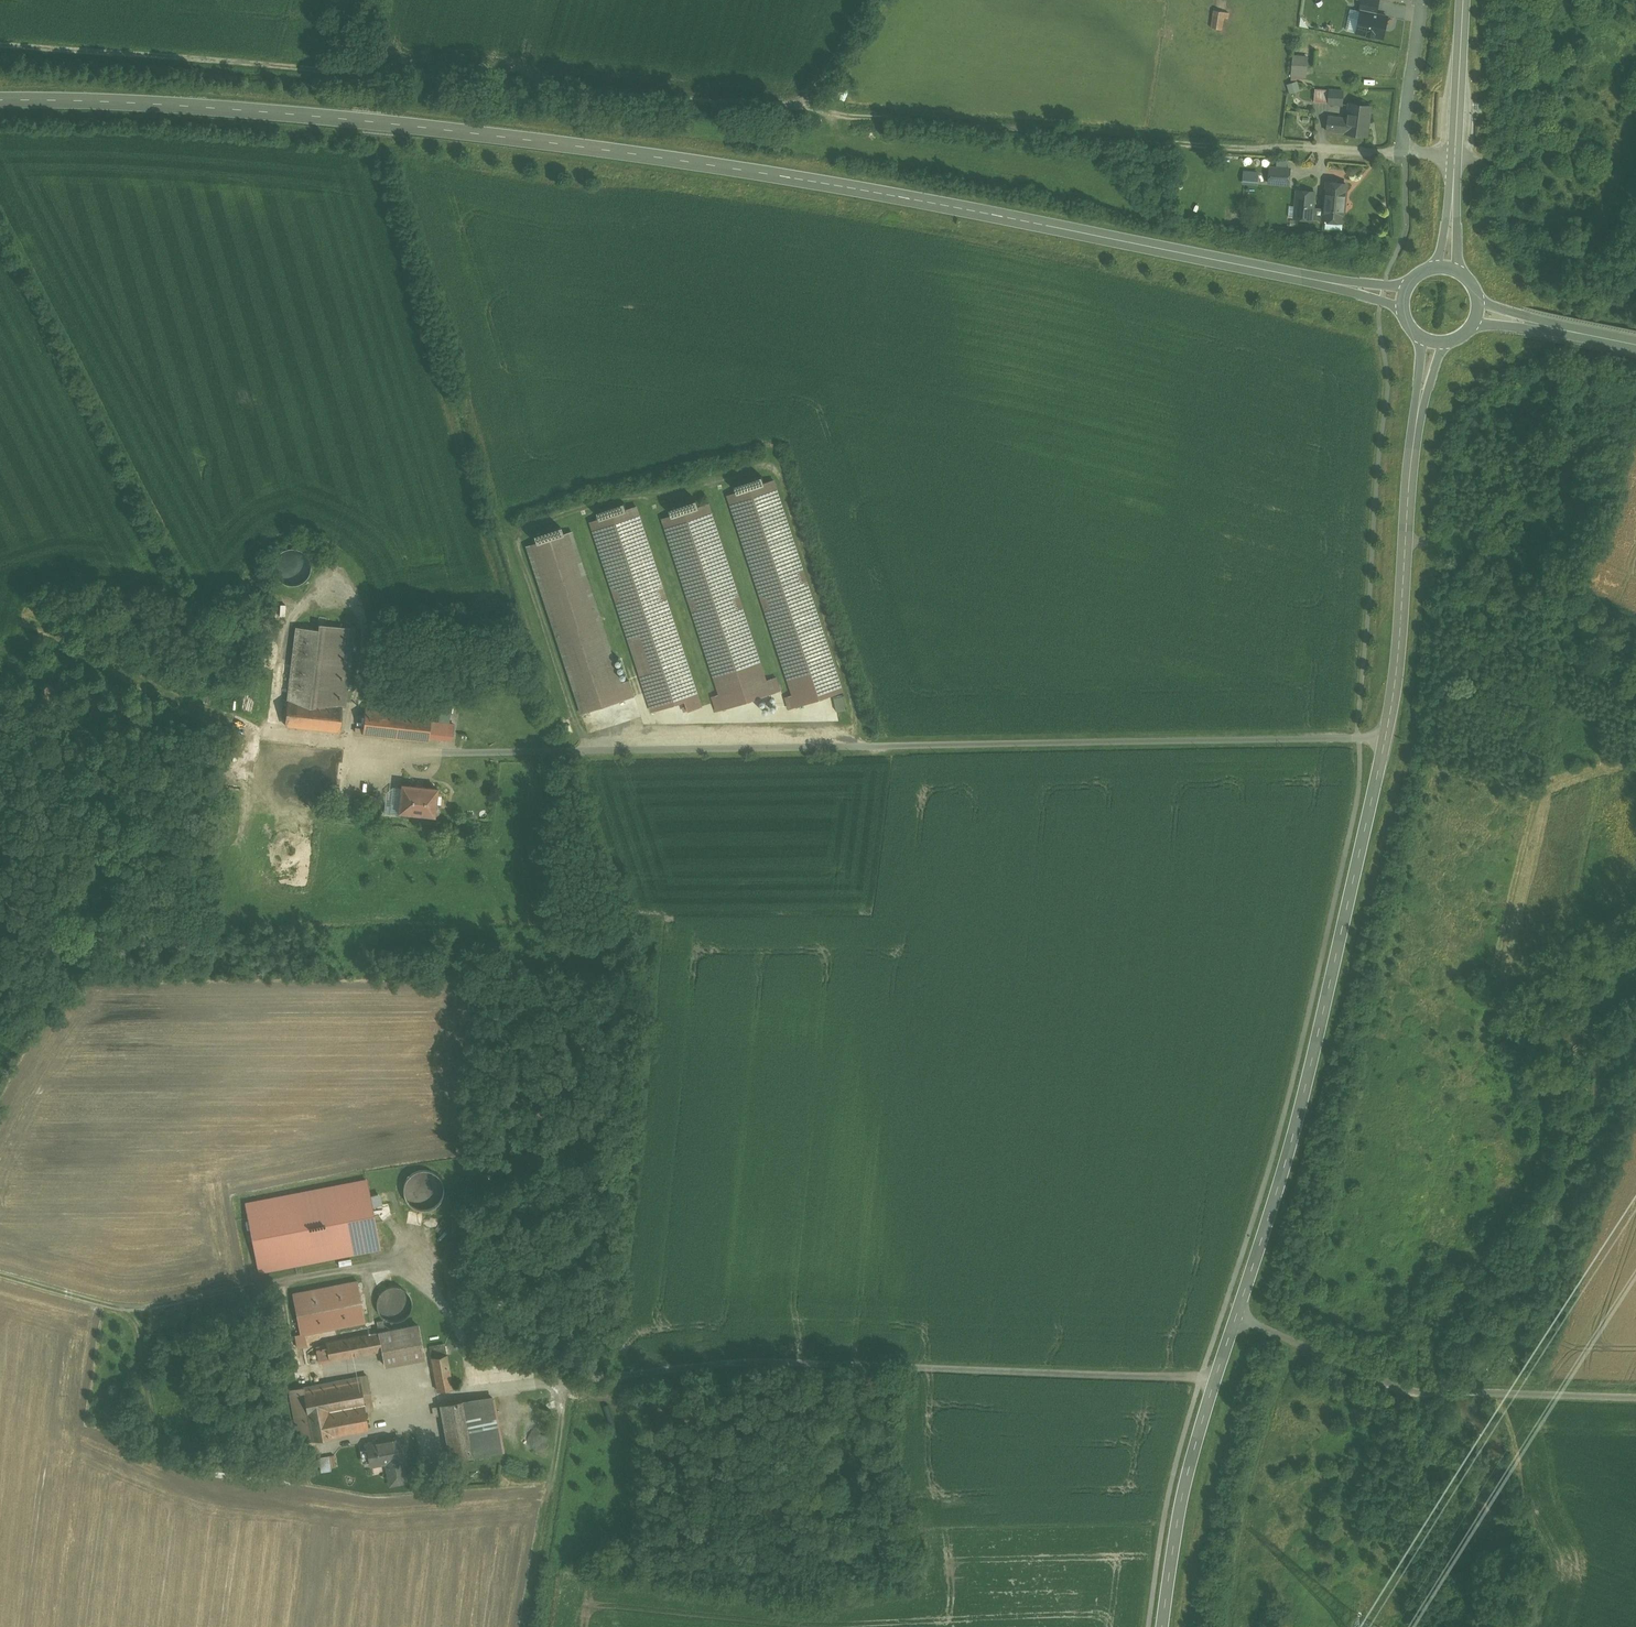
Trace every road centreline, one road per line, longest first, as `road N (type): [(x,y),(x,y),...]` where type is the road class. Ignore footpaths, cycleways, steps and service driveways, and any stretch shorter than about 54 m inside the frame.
road 1 (primary): [(0,100),(270,111),(641,154),(1309,279)]
road 2 (secondary): [(1236,1316),(1300,1109),(1385,746),(1413,453),(1432,343)]
road 3 (track): [(1401,151),(1250,150),(796,113)]
road 4 (unclassified): [(1635,1399),(1420,1396),(1236,1316)]
road 5 (secondary): [(1162,1626),(1188,1474),(1236,1316)]
road 6 (track): [(158,1467),(140,1336),(130,1319),(0,1278)]
road 7 (residential): [(1455,158),(1401,151),(1422,0)]
road 8 (secondary): [(1455,158),(1463,0)]
road 9 (residential): [(868,0),(796,113)]

